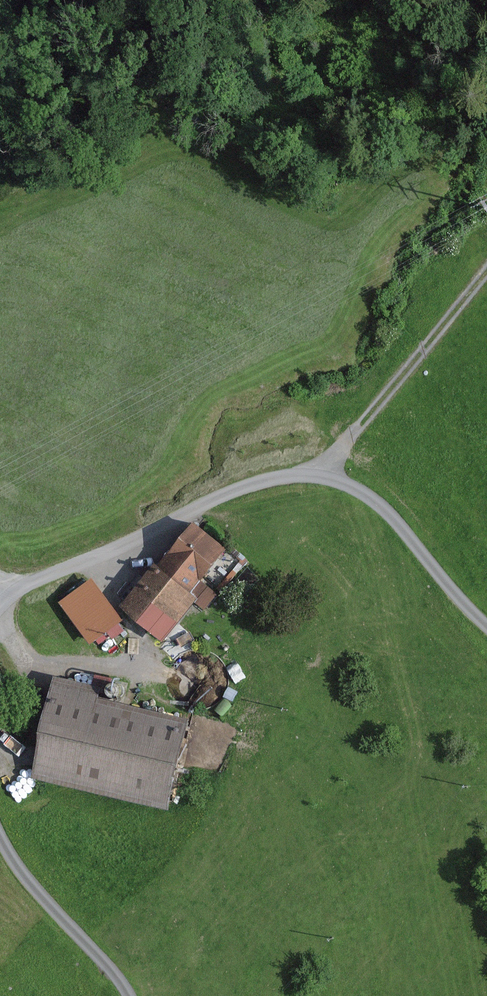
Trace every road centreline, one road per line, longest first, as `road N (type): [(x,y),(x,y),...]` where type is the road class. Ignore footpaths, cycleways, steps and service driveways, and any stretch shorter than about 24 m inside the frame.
road 1 (unclassified): [(0,605),(12,590),(264,478),(320,473),(361,489),(486,615)]
road 2 (track): [(320,473),(486,272)]
road 3 (unclassified): [(130,995),(0,836)]

